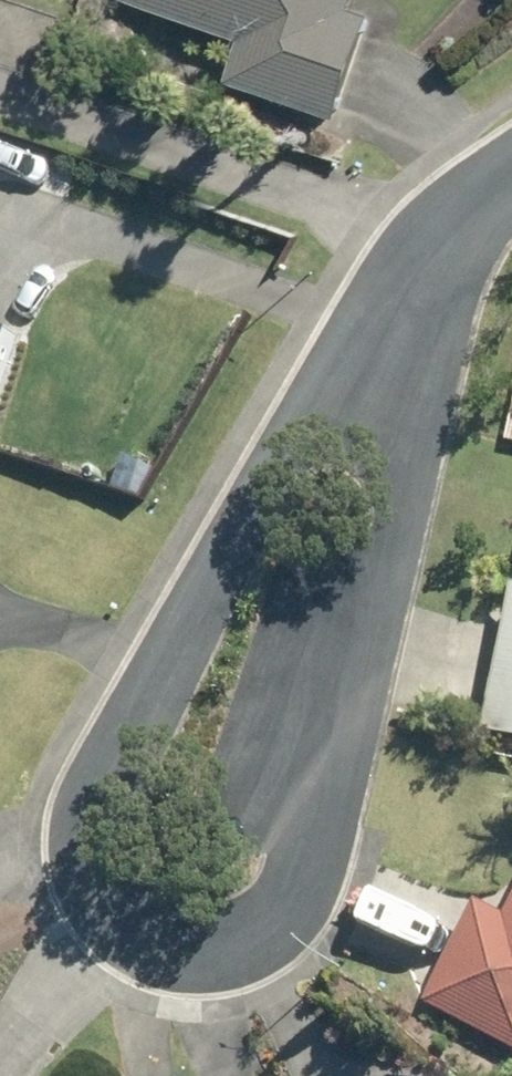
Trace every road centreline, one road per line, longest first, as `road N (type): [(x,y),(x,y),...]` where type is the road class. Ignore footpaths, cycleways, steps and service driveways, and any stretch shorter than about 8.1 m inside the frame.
road 1 (residential): [(393,322),(405,452),(299,868),(276,908),(199,943),(153,933),(118,910)]
road 2 (residential): [(118,910),(94,876),(84,841),(94,804),(290,446),(393,322)]
road 3 (residential): [(118,910),(3,1075)]
road 4 (residential): [(393,322),(465,220),(511,180)]

